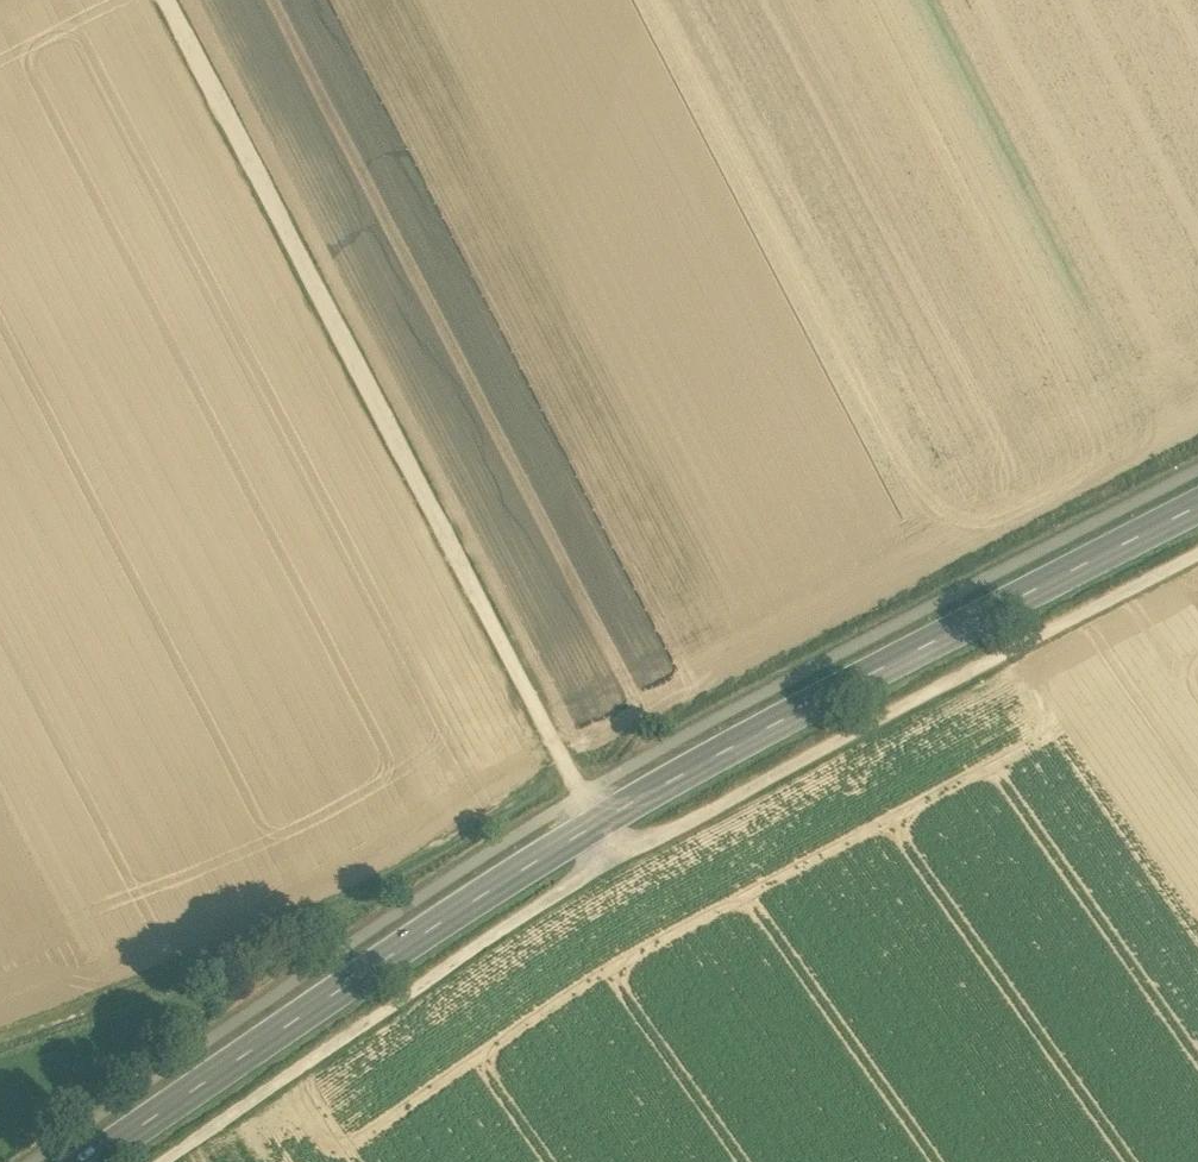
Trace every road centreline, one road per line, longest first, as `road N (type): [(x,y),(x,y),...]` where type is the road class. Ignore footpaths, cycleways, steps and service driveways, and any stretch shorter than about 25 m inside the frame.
road 1 (secondary): [(1197,509),(602,822),(89,1161)]
road 2 (track): [(1197,559),(620,857),(163,1161)]
road 3 (track): [(566,770),(349,907),(0,1041)]

